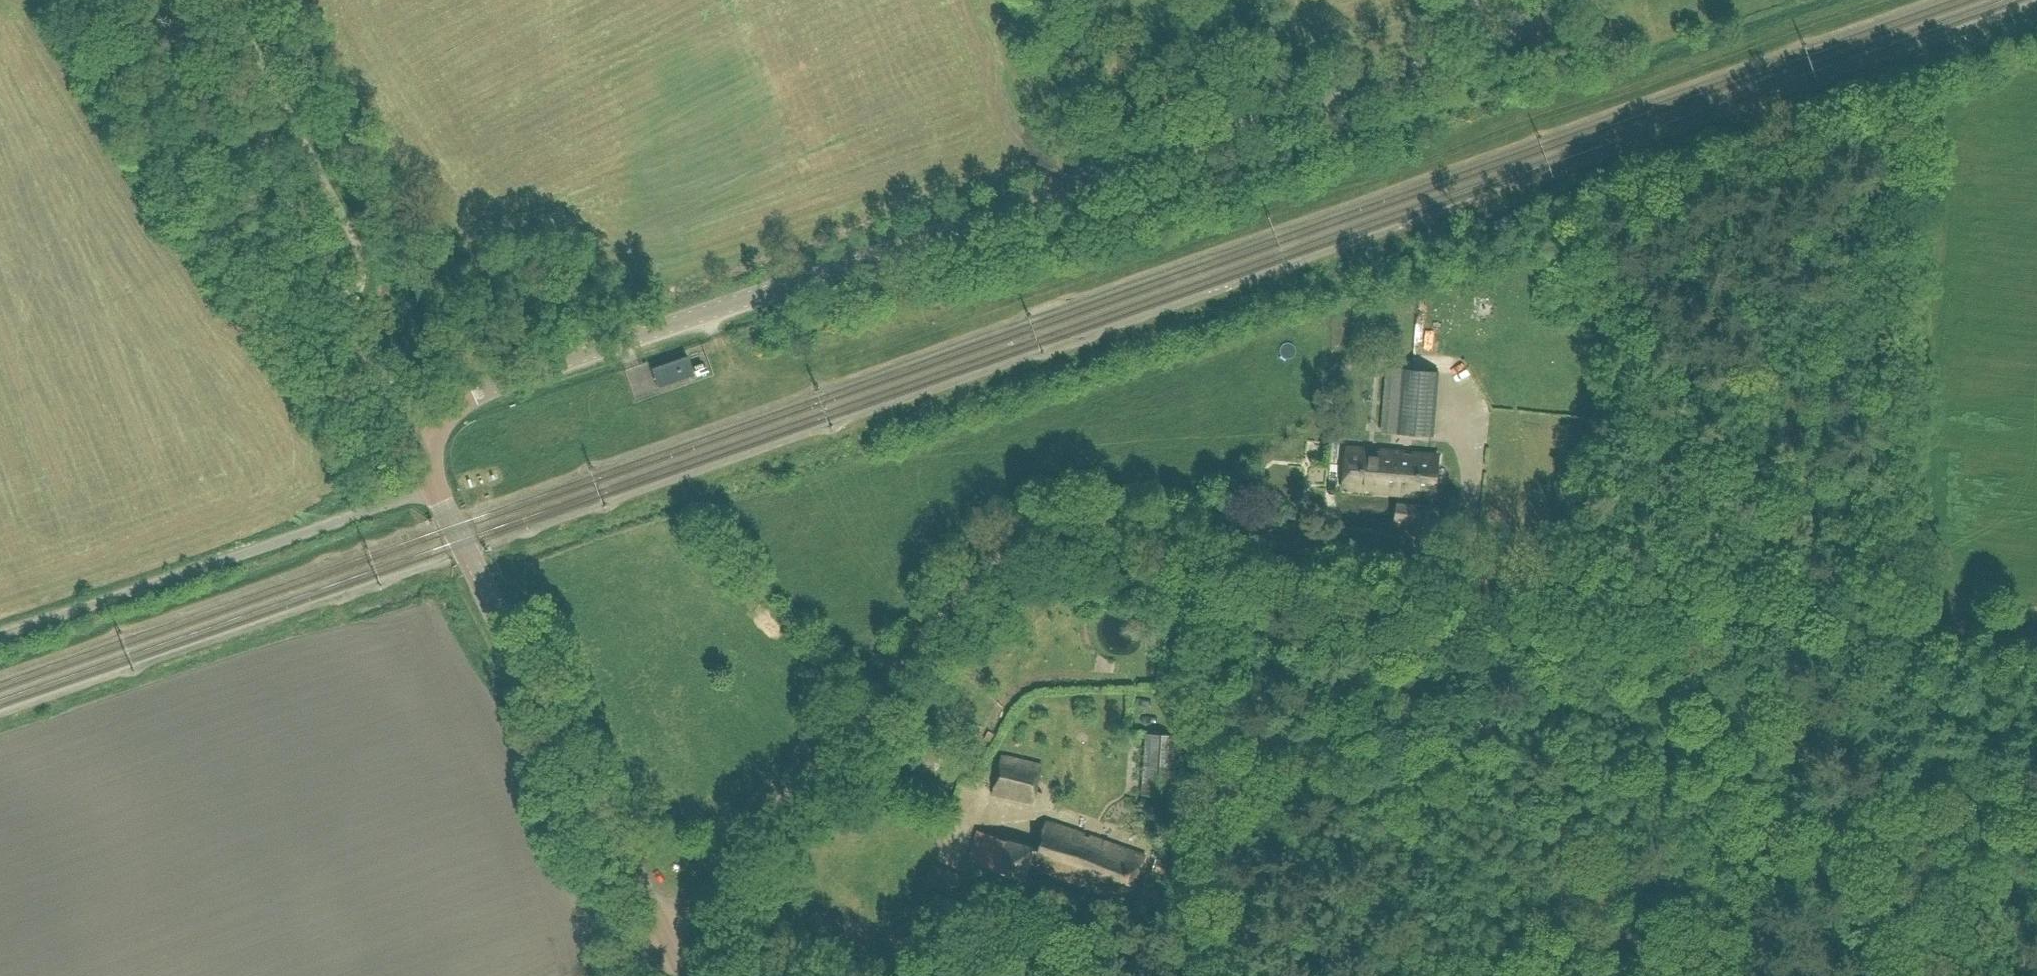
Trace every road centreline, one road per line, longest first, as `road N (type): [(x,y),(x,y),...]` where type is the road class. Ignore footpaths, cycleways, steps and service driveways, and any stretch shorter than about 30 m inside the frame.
road 1 (track): [(669,940),(987,562),(1046,528),(1094,526),(2036,635)]
road 2 (tertiary): [(400,424),(1488,40),(1571,0)]
road 3 (tertiary): [(669,940),(400,424)]
road 4 (tertiary): [(400,424),(189,0)]
road 5 (track): [(431,486),(0,635)]
road 6 (track): [(1078,184),(1072,156),(1087,0)]

